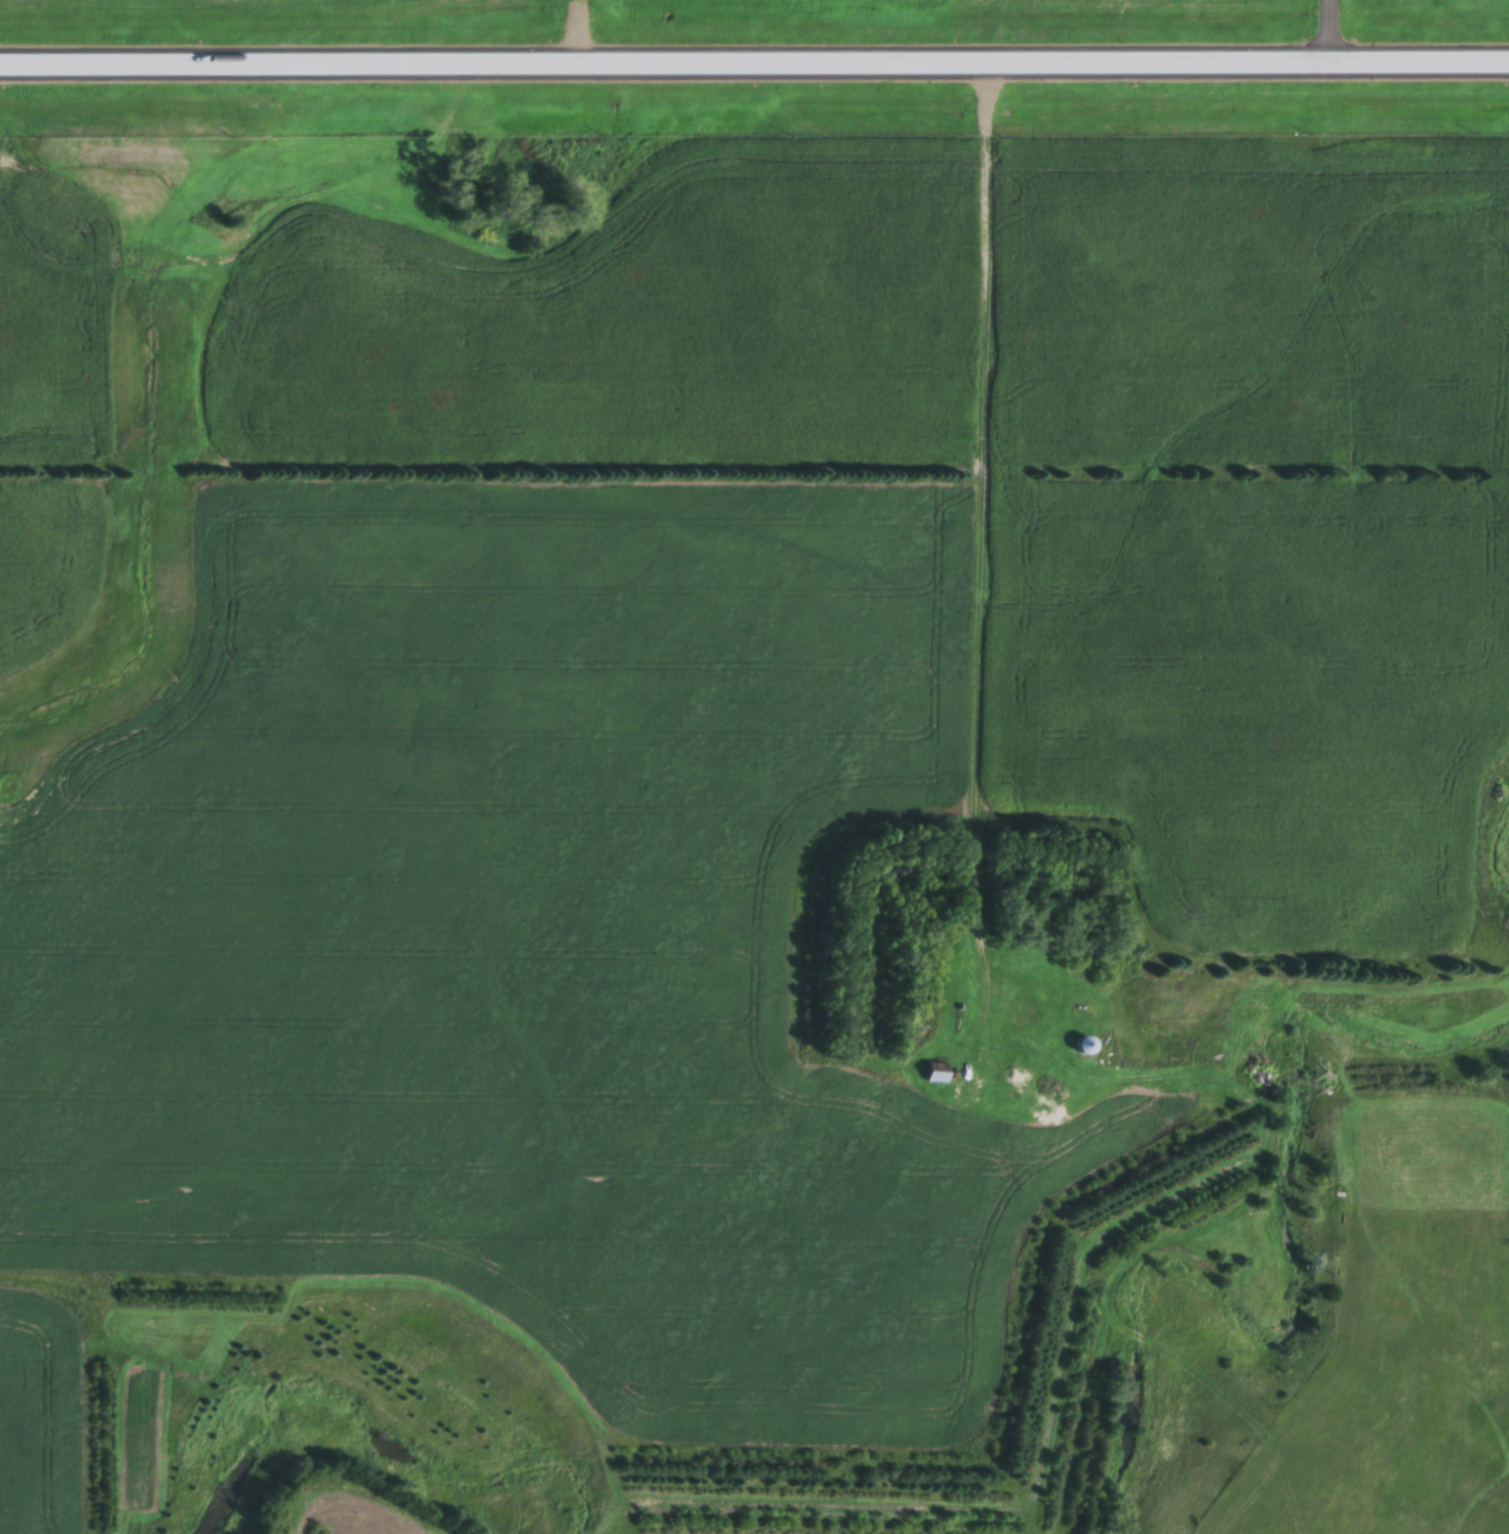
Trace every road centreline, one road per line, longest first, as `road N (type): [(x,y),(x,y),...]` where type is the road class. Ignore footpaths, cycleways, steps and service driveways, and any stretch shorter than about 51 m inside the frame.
road 1 (primary): [(0,61),(1508,60)]

